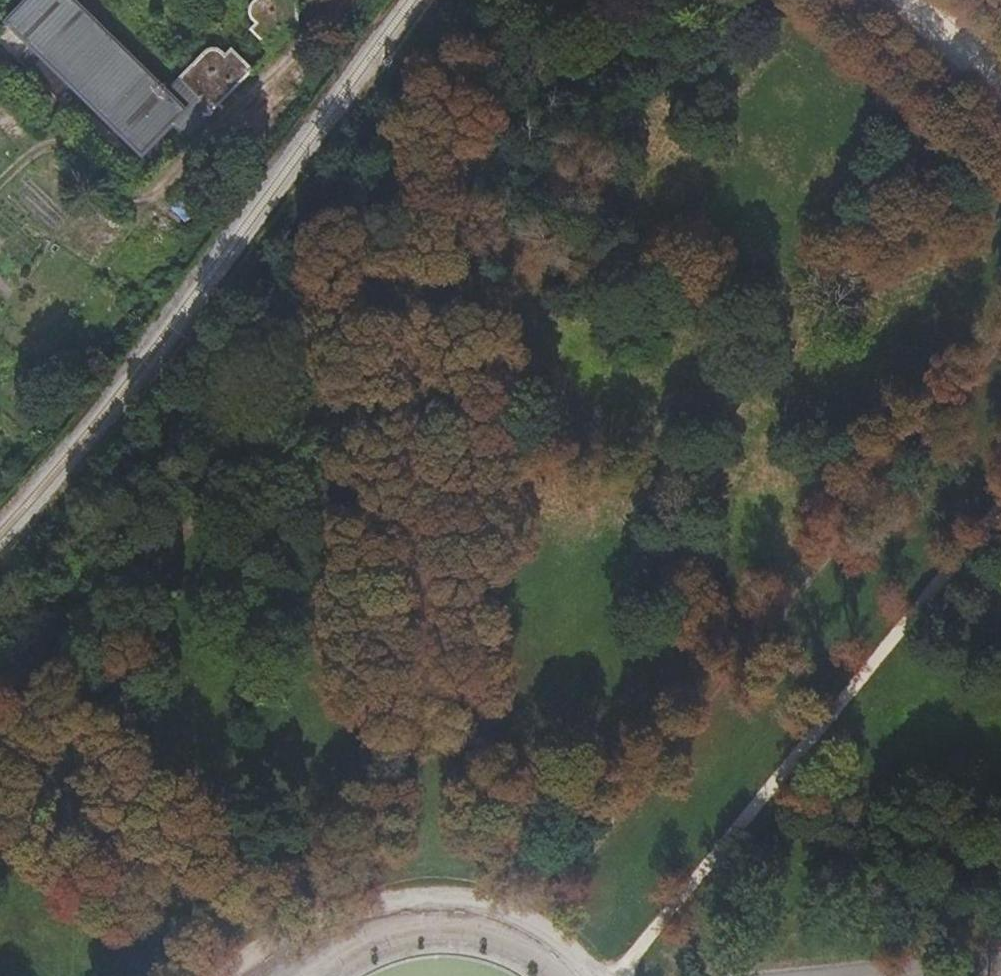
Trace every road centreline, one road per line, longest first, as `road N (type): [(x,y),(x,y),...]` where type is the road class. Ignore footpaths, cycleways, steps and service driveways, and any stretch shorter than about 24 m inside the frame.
road 1 (track): [(498,926),(1000,348)]
road 2 (track): [(425,917),(426,234),(419,152)]
road 3 (track): [(419,152),(339,327),(215,504),(0,712)]
road 4 (track): [(612,975),(1000,493)]
road 5 (track): [(281,975),(0,799)]
road 6 (unclassified): [(573,975),(551,954),(498,926),(425,917),(375,926),(329,948),(297,975)]
road 7 (track): [(568,0),(487,59),(419,152)]
road 8 (unclassified): [(1000,958),(814,975)]
road 9 (track): [(1000,82),(903,0)]

